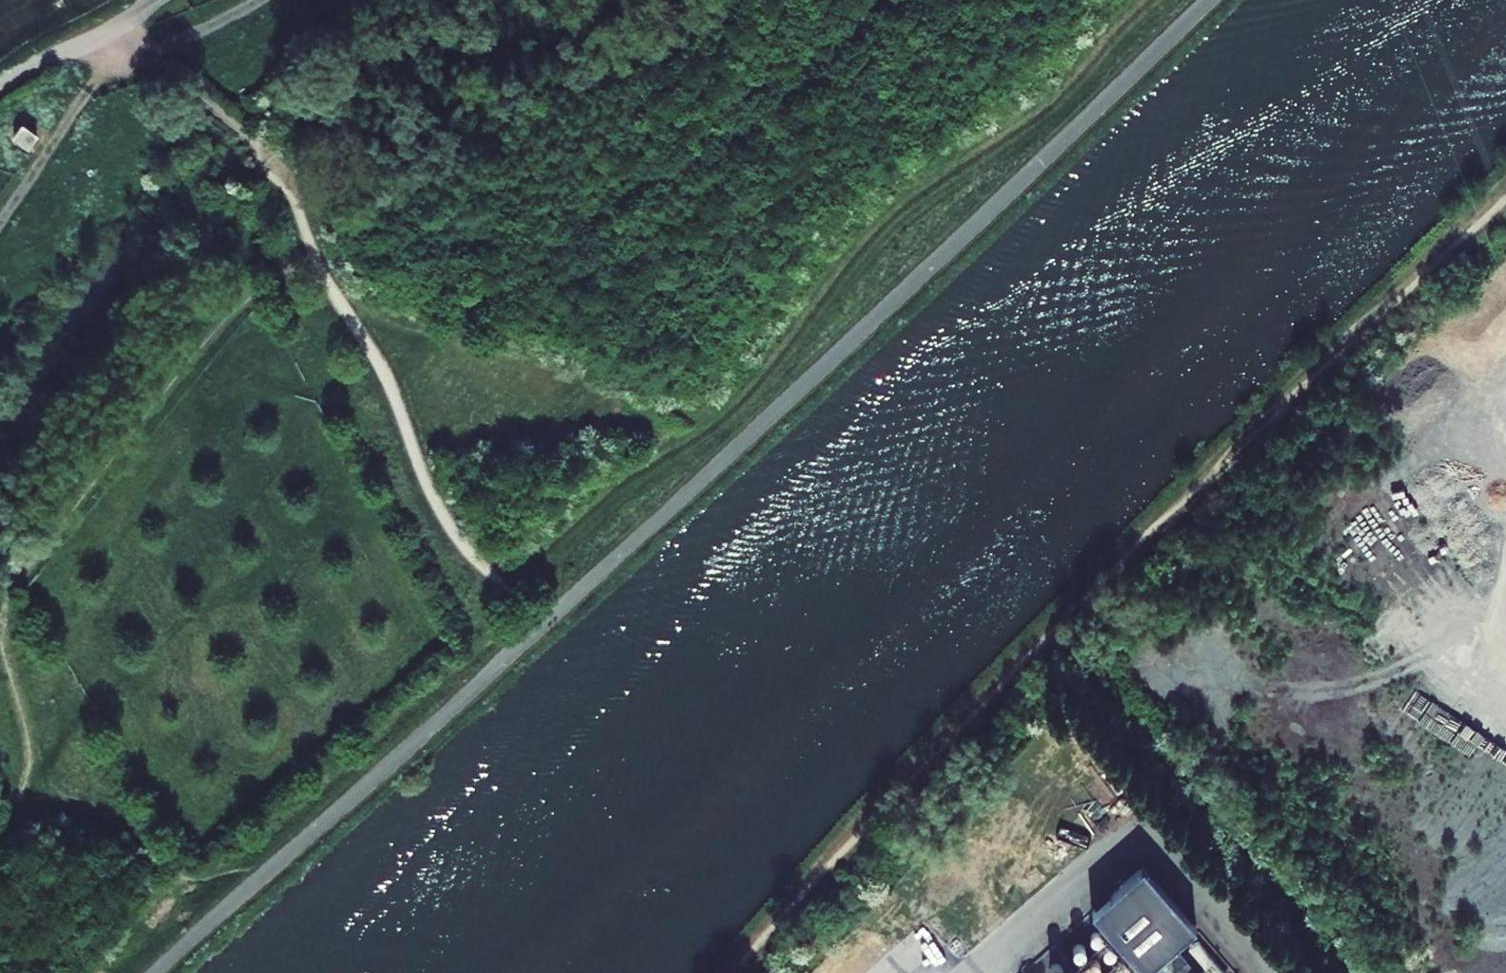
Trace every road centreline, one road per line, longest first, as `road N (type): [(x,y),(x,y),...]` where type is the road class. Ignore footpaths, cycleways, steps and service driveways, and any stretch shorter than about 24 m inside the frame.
road 1 (track): [(0,233),(87,95),(157,53)]

